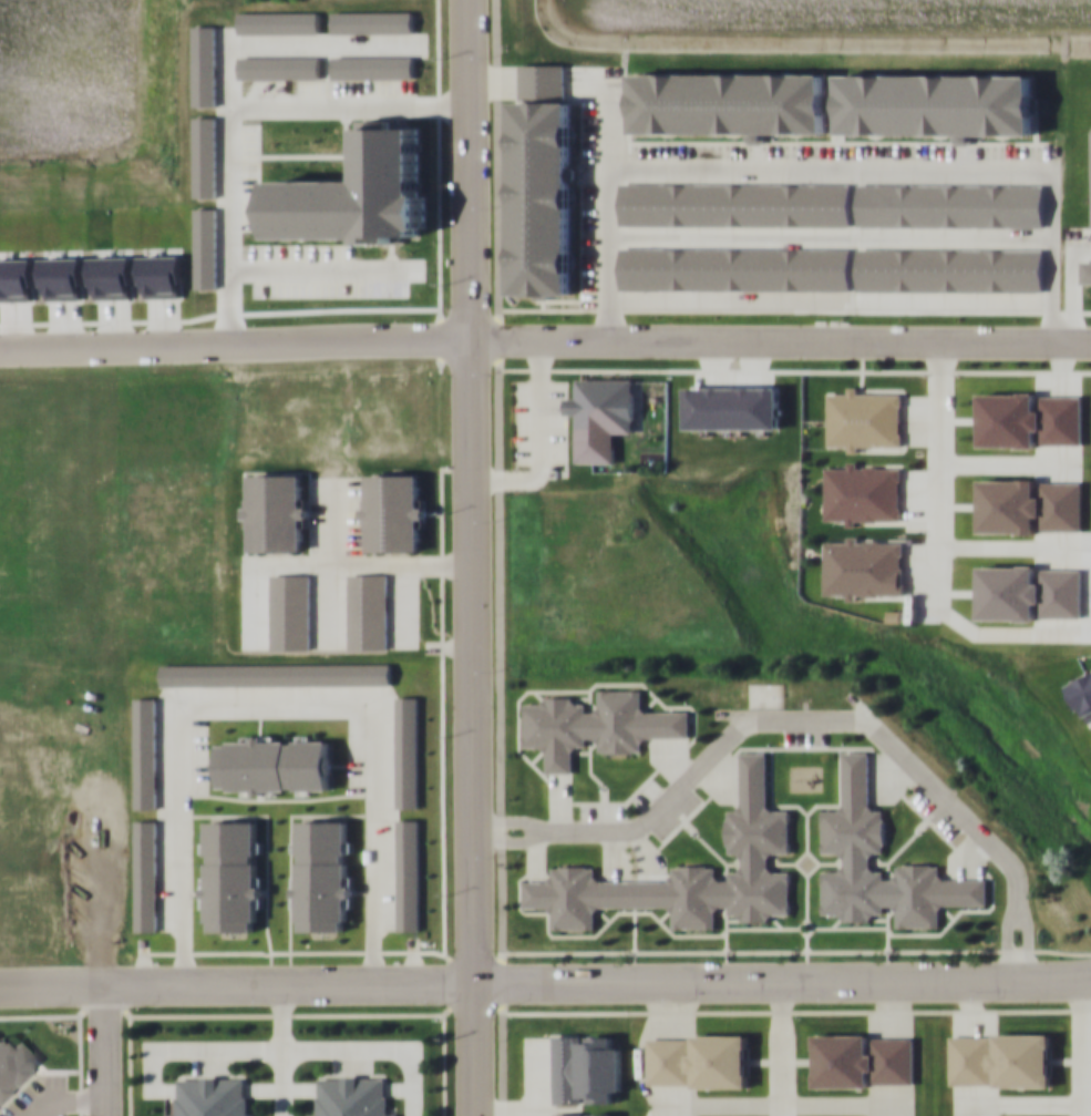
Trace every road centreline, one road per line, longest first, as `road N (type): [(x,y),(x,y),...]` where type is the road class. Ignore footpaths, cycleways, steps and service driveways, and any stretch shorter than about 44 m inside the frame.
road 1 (tertiary): [(467,0),(474,982)]
road 2 (residential): [(470,339),(1090,343)]
road 3 (tertiary): [(474,982),(1090,976)]
road 4 (residential): [(474,982),(104,985),(106,1115)]
road 5 (residential): [(0,347),(470,339)]
road 6 (residential): [(1082,977),(1082,1115)]
road 7 (residential): [(780,980),(781,1115)]
road 8 (residential): [(474,982),(475,1115)]

